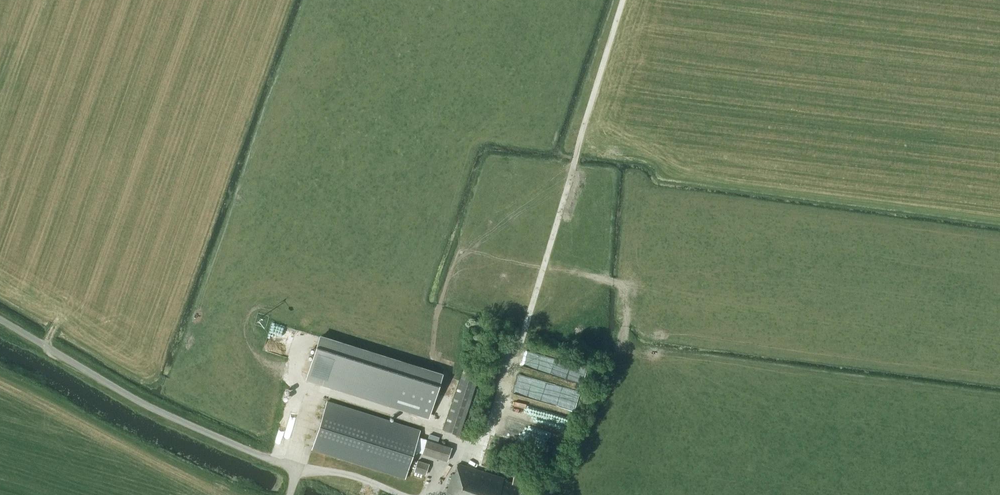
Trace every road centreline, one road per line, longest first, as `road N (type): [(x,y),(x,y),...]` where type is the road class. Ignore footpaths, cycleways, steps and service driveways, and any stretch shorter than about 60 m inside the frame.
road 1 (track): [(435,429),(488,452),(623,0)]
road 2 (unclassified): [(290,494),(299,468),(152,408),(0,321)]
road 3 (track): [(299,468),(322,395),(435,429),(451,383)]

